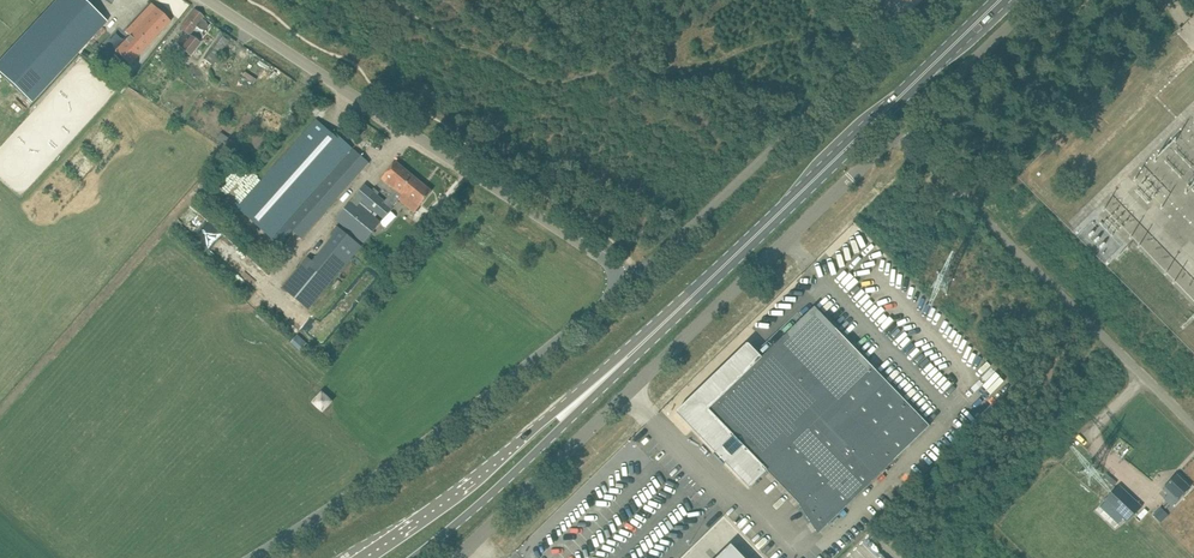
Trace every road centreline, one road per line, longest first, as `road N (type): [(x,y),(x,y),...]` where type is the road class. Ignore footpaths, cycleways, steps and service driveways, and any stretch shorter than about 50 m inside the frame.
road 1 (unclassified): [(458,557),(898,132)]
road 2 (primary): [(581,400),(998,0)]
road 3 (unclassified): [(631,279),(209,0)]
road 4 (unclassified): [(253,557),(418,447),(631,279)]
road 5 (unclassified): [(1193,425),(898,132)]
road 6 (unclassified): [(631,279),(869,57),(865,37),(830,0)]
road 7 (primary): [(581,400),(354,557)]
road 8 (primary): [(412,557),(510,475),(581,400)]
road 9 (unclassified): [(898,132),(1034,0)]

